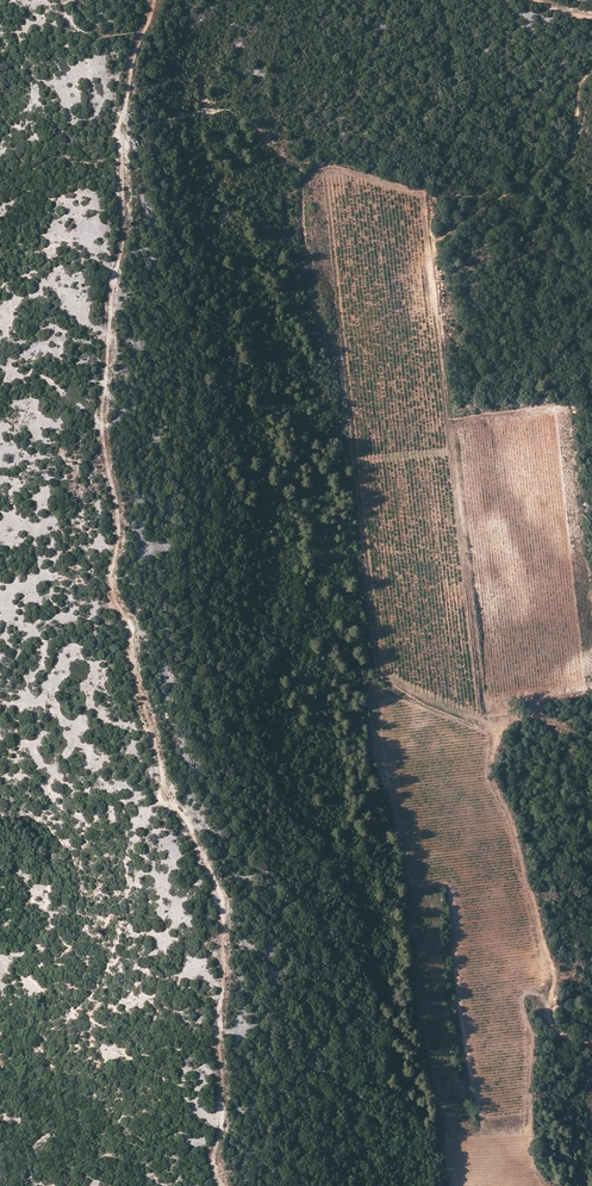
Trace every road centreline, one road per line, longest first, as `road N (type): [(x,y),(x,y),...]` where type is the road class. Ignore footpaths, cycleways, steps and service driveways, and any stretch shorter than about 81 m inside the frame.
road 1 (track): [(153,0),(119,131),(126,177),(109,373),(118,499),(111,600),(136,650),(171,802),(219,896),(227,935),(219,1185)]
road 2 (track): [(483,720),(498,730),(490,777),(511,815),(556,977),(548,1022),(591,1044)]

